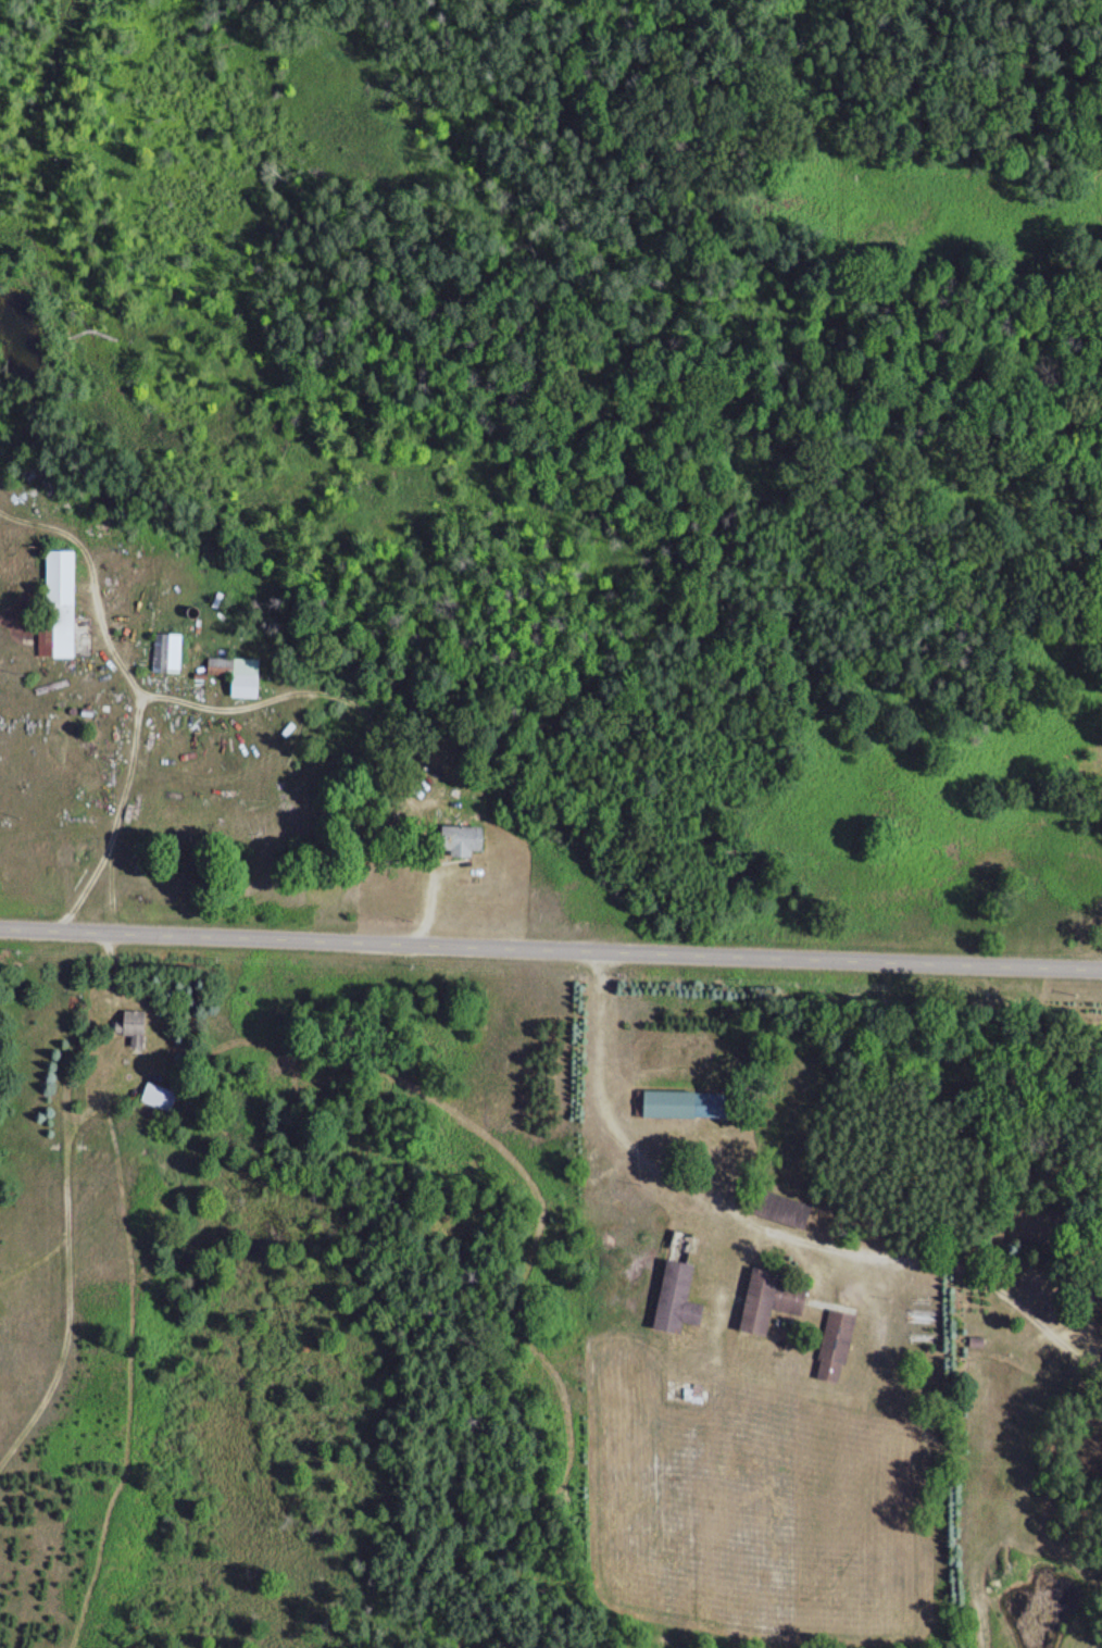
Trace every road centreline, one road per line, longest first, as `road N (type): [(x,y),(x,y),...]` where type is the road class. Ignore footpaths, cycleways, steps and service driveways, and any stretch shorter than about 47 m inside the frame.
road 1 (tertiary): [(0,928),(1101,967)]

